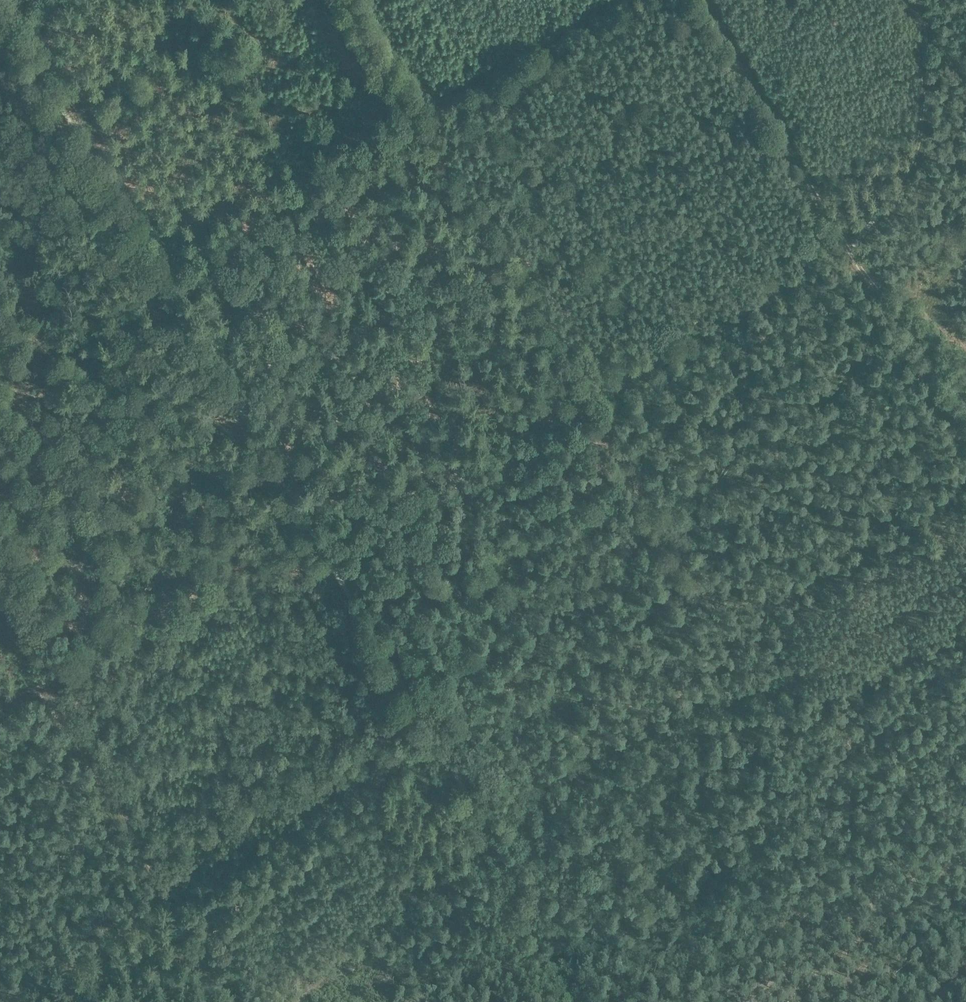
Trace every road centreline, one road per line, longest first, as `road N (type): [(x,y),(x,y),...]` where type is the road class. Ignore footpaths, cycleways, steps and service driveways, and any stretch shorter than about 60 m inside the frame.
road 1 (track): [(849,255),(43,686)]
road 2 (track): [(965,404),(852,262),(698,0)]
road 3 (track): [(228,1001),(43,686),(0,709)]

